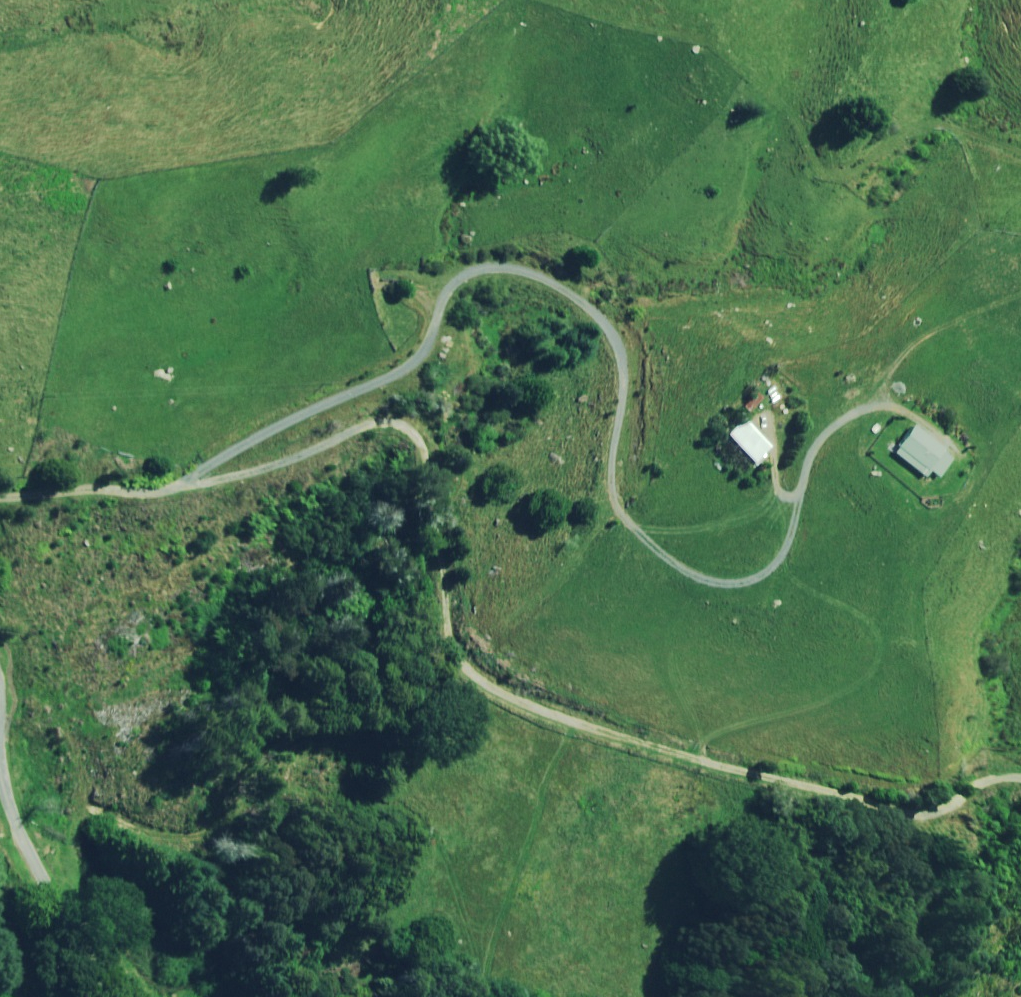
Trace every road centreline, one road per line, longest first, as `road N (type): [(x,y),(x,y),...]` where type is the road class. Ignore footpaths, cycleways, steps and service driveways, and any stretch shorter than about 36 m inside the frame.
road 1 (unclassified): [(136,498),(414,362),(456,282),(488,270),(534,273),(562,288),(586,303),(617,342),(625,370),(617,504),(698,580),(757,579),(790,543),(818,443),(882,402),(920,419),(966,457)]
road 2 (unclassified): [(136,498),(254,480),(354,435),(391,434),(418,454),(426,476),(451,644),(502,698),(617,742),(921,826),(961,814),(991,787),(1020,785)]
road 3 (track): [(0,707),(1,782),(71,935),(86,996)]
road 4 (unclassified): [(0,499),(136,498)]

